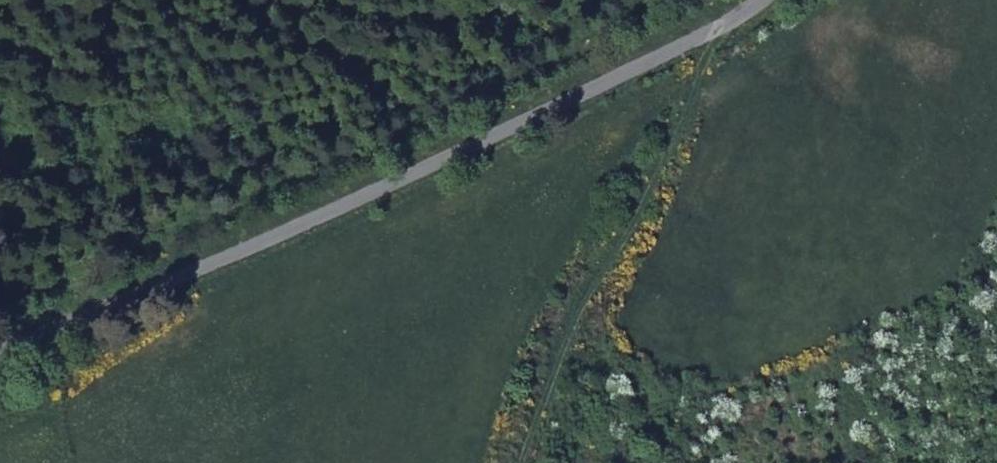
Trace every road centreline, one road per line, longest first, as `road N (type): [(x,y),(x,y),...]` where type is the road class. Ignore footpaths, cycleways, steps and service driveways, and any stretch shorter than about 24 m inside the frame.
road 1 (unclassified): [(0,351),(256,246),(711,33),(762,0)]

